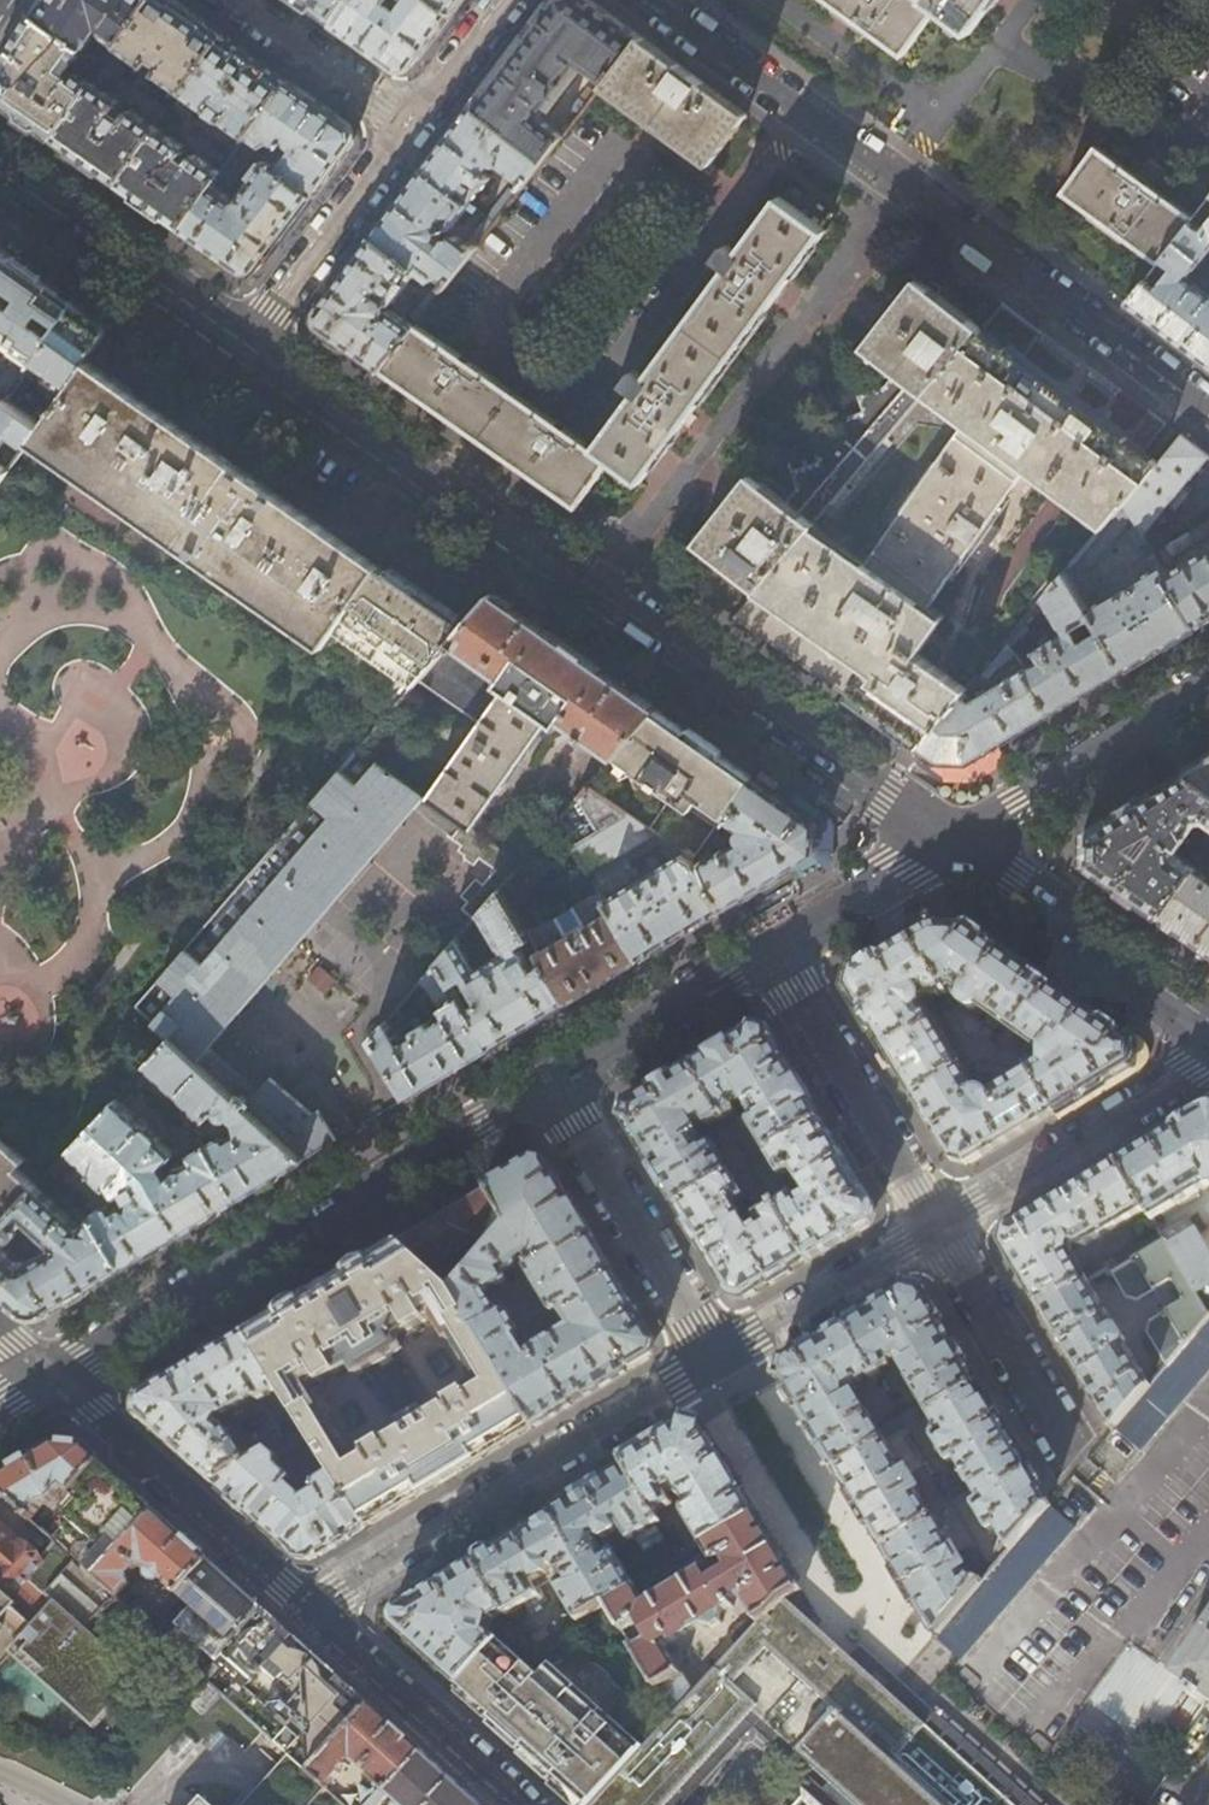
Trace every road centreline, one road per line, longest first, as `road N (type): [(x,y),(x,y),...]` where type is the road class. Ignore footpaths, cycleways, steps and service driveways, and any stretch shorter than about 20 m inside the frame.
road 1 (secondary): [(949,841),(246,347)]
road 2 (residential): [(1208,414),(643,0)]
road 3 (tertiary): [(54,1375),(549,1079)]
road 4 (residential): [(301,1602),(717,1361)]
road 5 (residential): [(301,1602),(54,1375)]
road 6 (residential): [(941,1235),(772,947)]
road 7 (residential): [(717,1361),(549,1079)]
road 8 (secondary): [(1208,1025),(949,841)]
road 9 (residential): [(941,1235),(1208,1067)]
road 10 (residential): [(526,1804),(301,1602)]
road 11 (tertiary): [(949,841),(1208,686)]
road 12 (secondary): [(246,347),(0,174)]
road 13 (residential): [(246,347),(409,129)]
road 14 (residential): [(1081,1465),(941,1235)]
road 15 (tertiary): [(549,1079),(772,947)]
road 16 (residential): [(717,1361),(941,1235)]
road 17 (residential): [(233,0),(409,129)]
road 18 (tertiary): [(772,947),(949,841)]
road 19 (residential): [(409,129),(505,0)]

